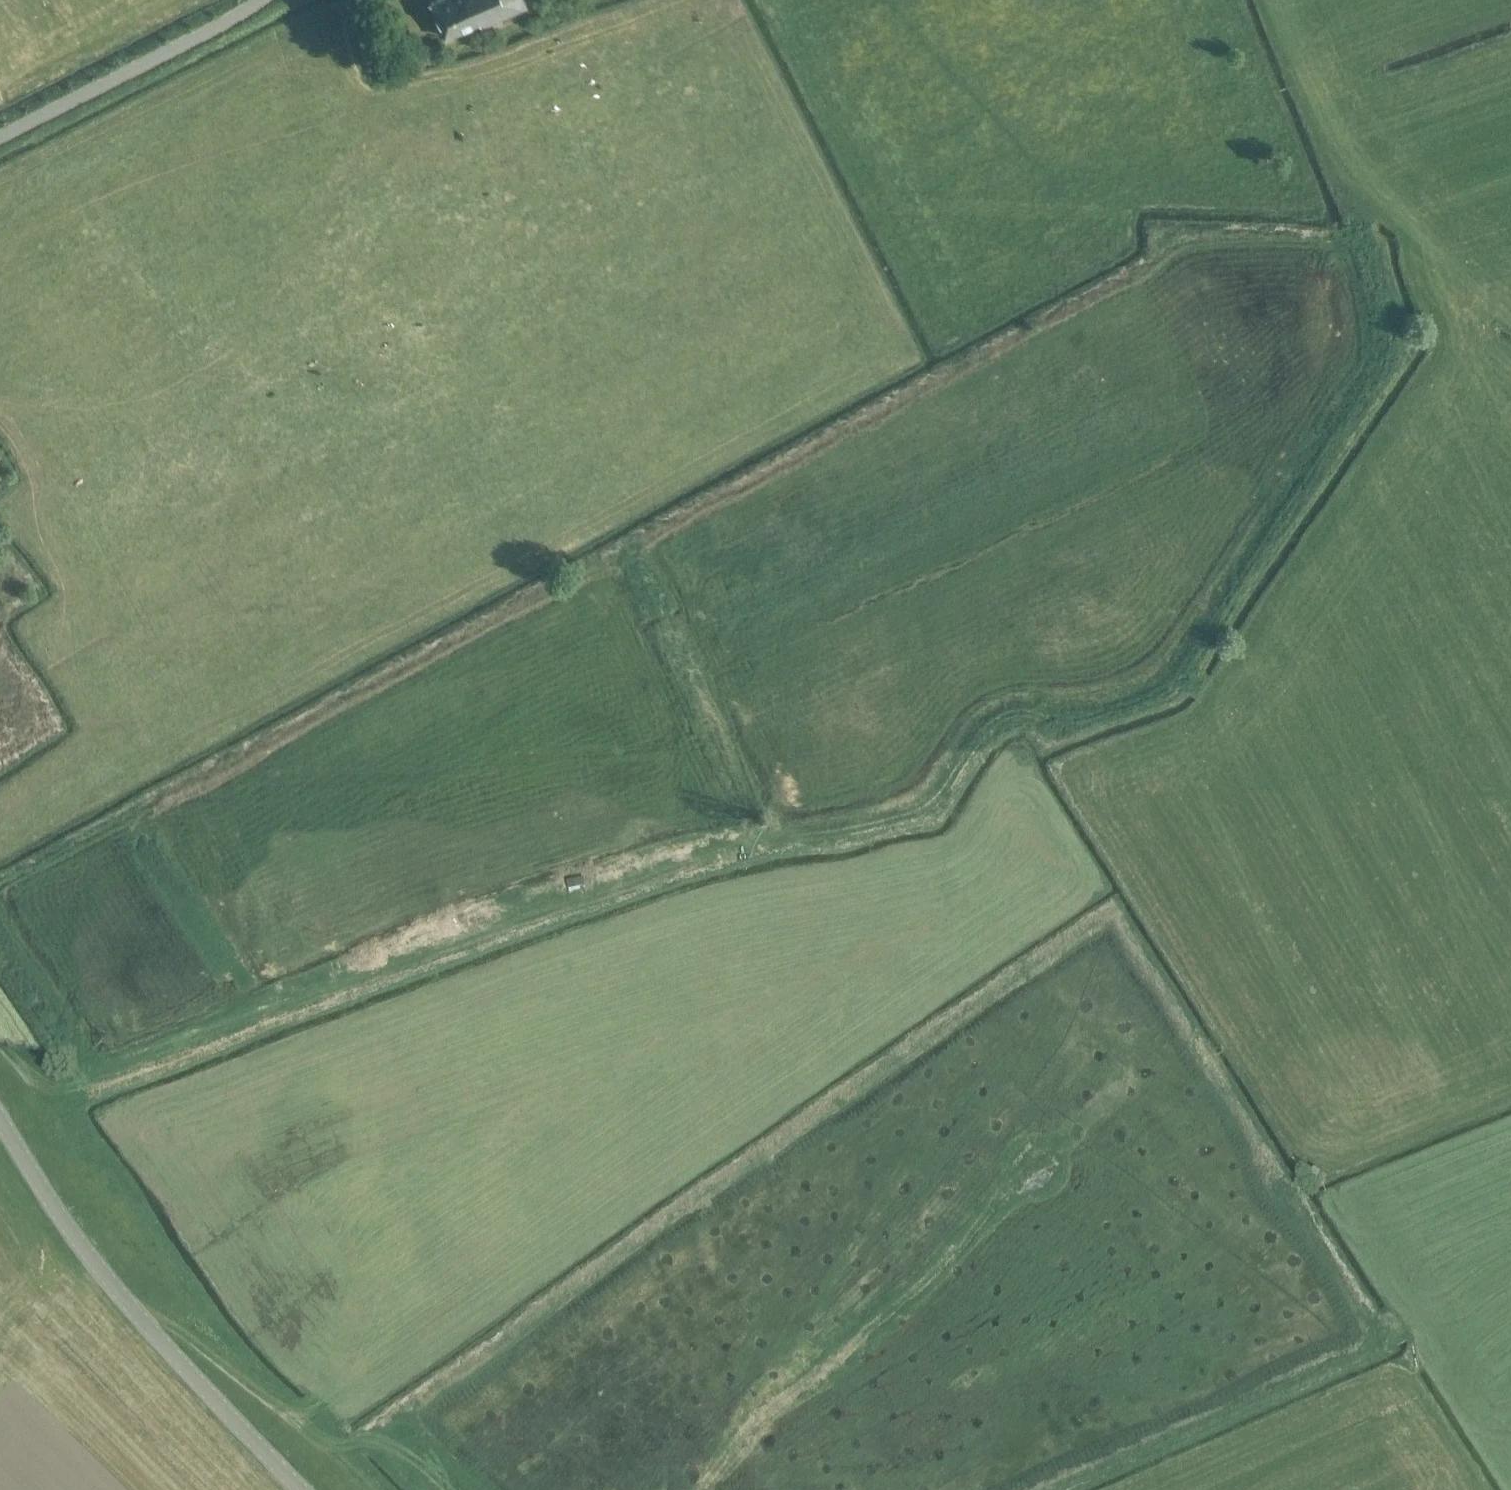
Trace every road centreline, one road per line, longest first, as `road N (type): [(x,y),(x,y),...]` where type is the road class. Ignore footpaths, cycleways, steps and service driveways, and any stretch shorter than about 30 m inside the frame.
road 1 (track): [(1361,223),(1381,257),(1403,336),(1397,365),(1180,678),(1152,697),(1082,721),(1007,718),(979,734),(932,804),(900,822),(684,869),(59,1097),(47,1095),(0,1041)]
road 2 (tertiary): [(300,1489),(132,1312),(0,1121)]
road 3 (unclassified): [(0,136),(258,0)]

